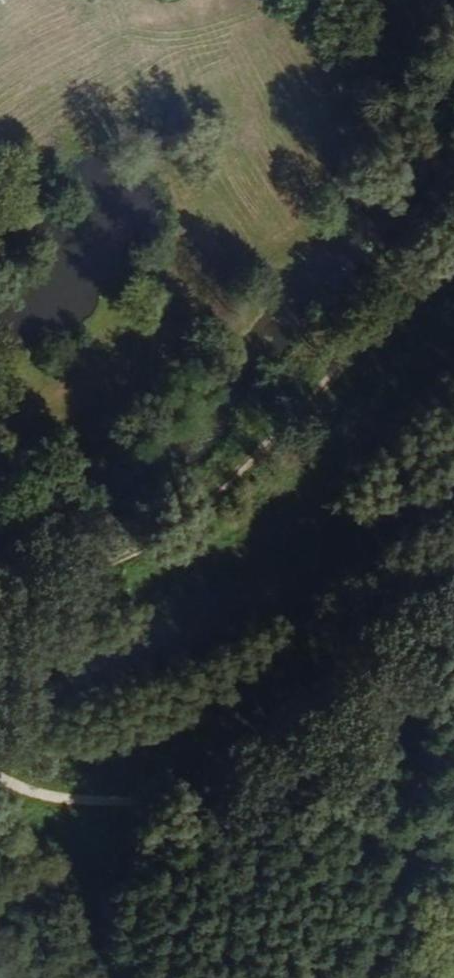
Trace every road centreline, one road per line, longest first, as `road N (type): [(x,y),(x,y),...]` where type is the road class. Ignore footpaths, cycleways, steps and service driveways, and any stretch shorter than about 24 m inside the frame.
road 1 (track): [(453,233),(197,519),(154,549),(0,607)]
road 2 (track): [(0,778),(67,799),(278,798),(326,771),(415,668),(453,643)]

